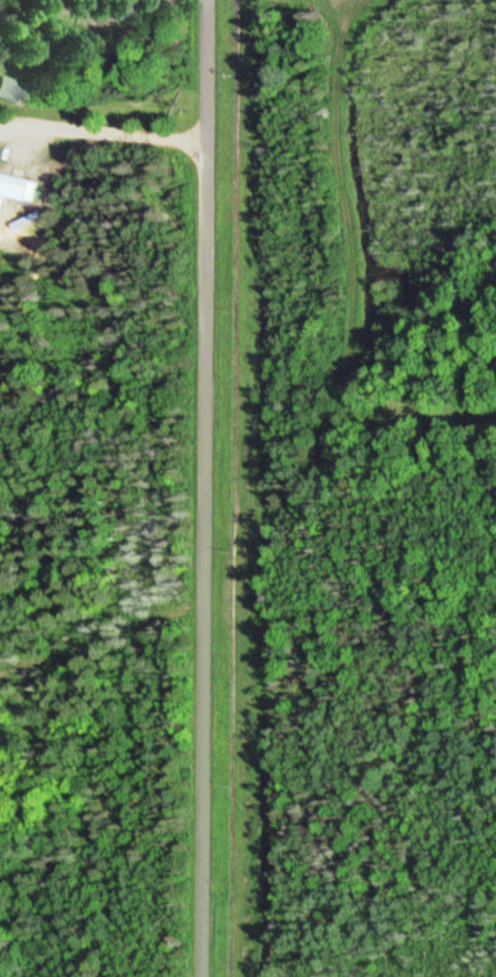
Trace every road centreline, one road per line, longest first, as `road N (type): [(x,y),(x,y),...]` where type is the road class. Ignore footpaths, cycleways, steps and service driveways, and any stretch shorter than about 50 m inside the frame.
road 1 (residential): [(204,976),(212,0)]

